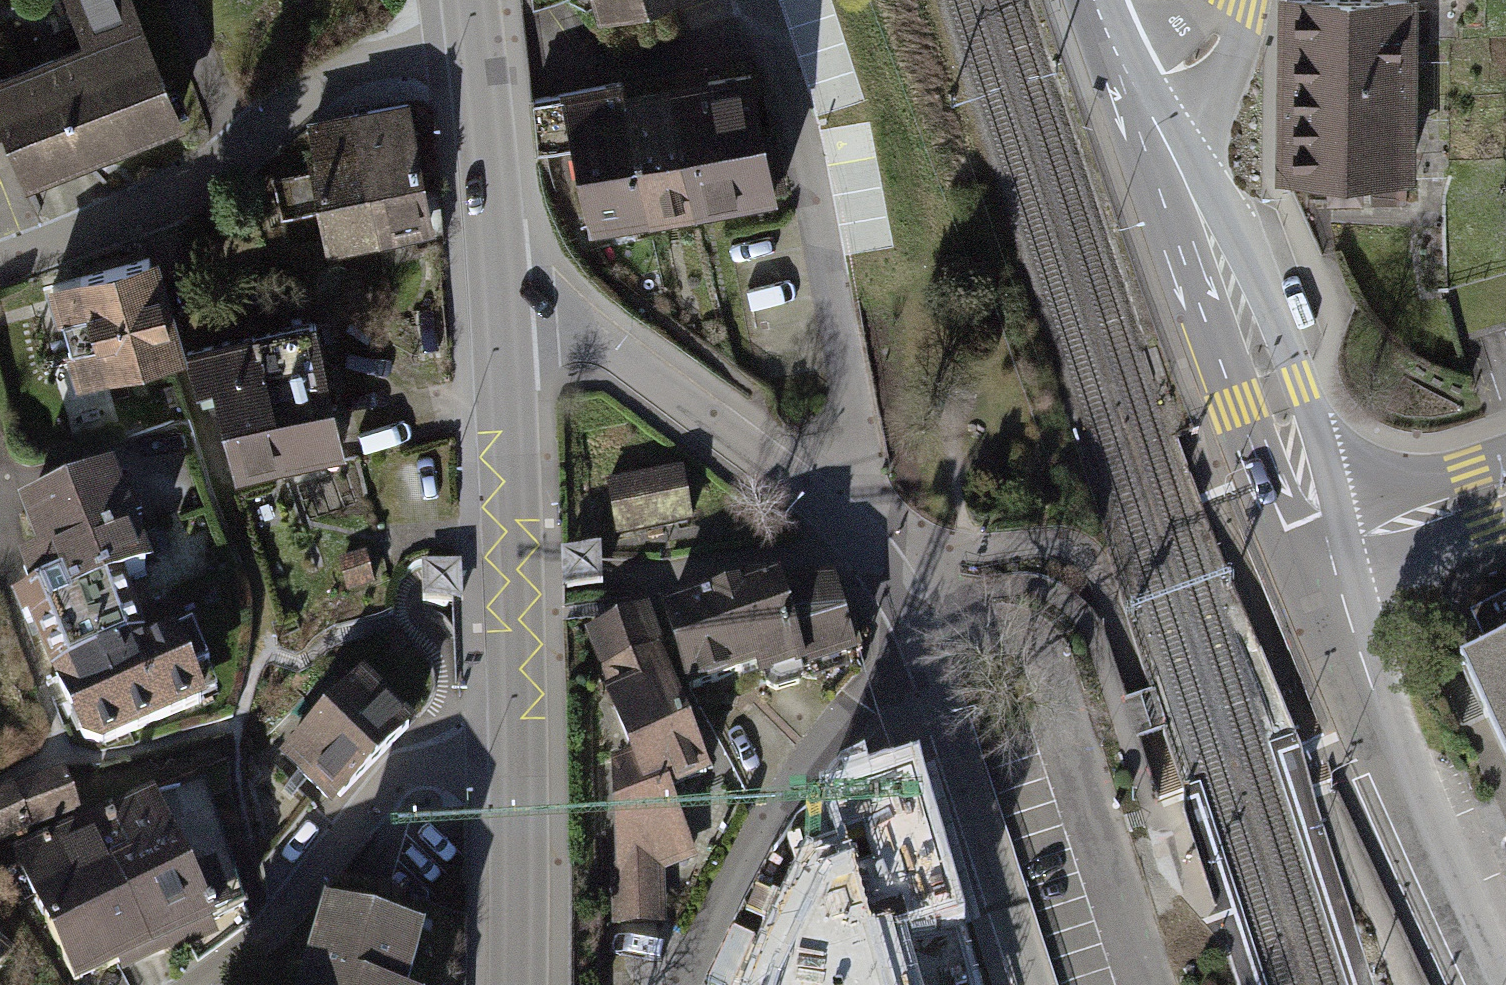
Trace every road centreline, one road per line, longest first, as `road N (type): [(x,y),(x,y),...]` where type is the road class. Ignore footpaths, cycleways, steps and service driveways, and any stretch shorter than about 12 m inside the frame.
road 1 (residential): [(926,655),(879,562),(806,491),(605,338),(545,313),(503,310)]
road 2 (residential): [(0,259),(144,208),(220,165),(347,70),(480,33)]
road 3 (tertiary): [(1319,550),(1263,398),(1128,91)]
road 4 (tertiary): [(1495,984),(1400,780),(1319,550)]
road 5 (secondary): [(514,761),(503,310)]
road 6 (residential): [(514,761),(425,764),(394,774),(271,924),(184,984)]
road 7 (residential): [(926,655),(896,670),(793,790),(689,984)]
road 8 (residential): [(1033,984),(926,655)]
road 9 (secondary): [(503,310),(480,33)]
road 10 (secondary): [(518,984),(514,761)]
road 11 (tertiary): [(1319,550),(1505,488)]
road 12 (residential): [(1128,91),(1200,55),(1236,0)]

